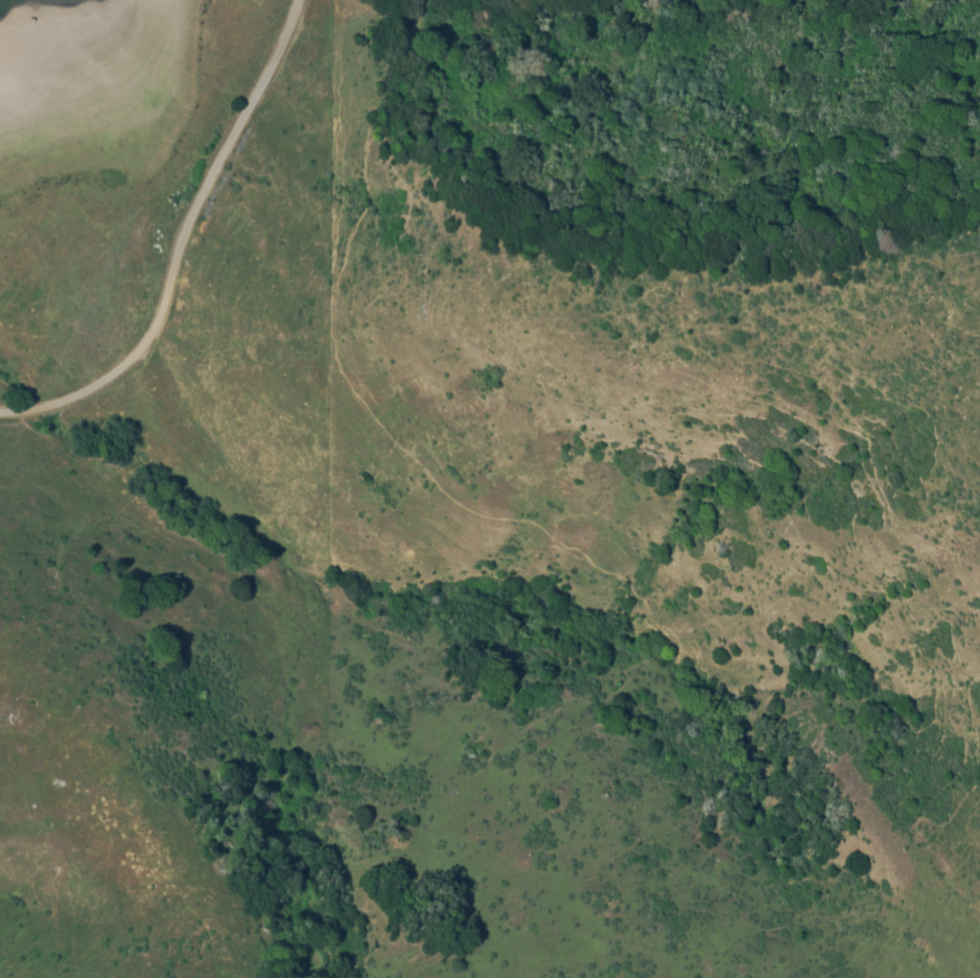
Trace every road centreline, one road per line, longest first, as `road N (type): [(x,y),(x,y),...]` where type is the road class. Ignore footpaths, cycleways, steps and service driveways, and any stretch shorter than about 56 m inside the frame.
road 1 (residential): [(0,416),(78,403),(146,350),(183,241),(295,0)]

